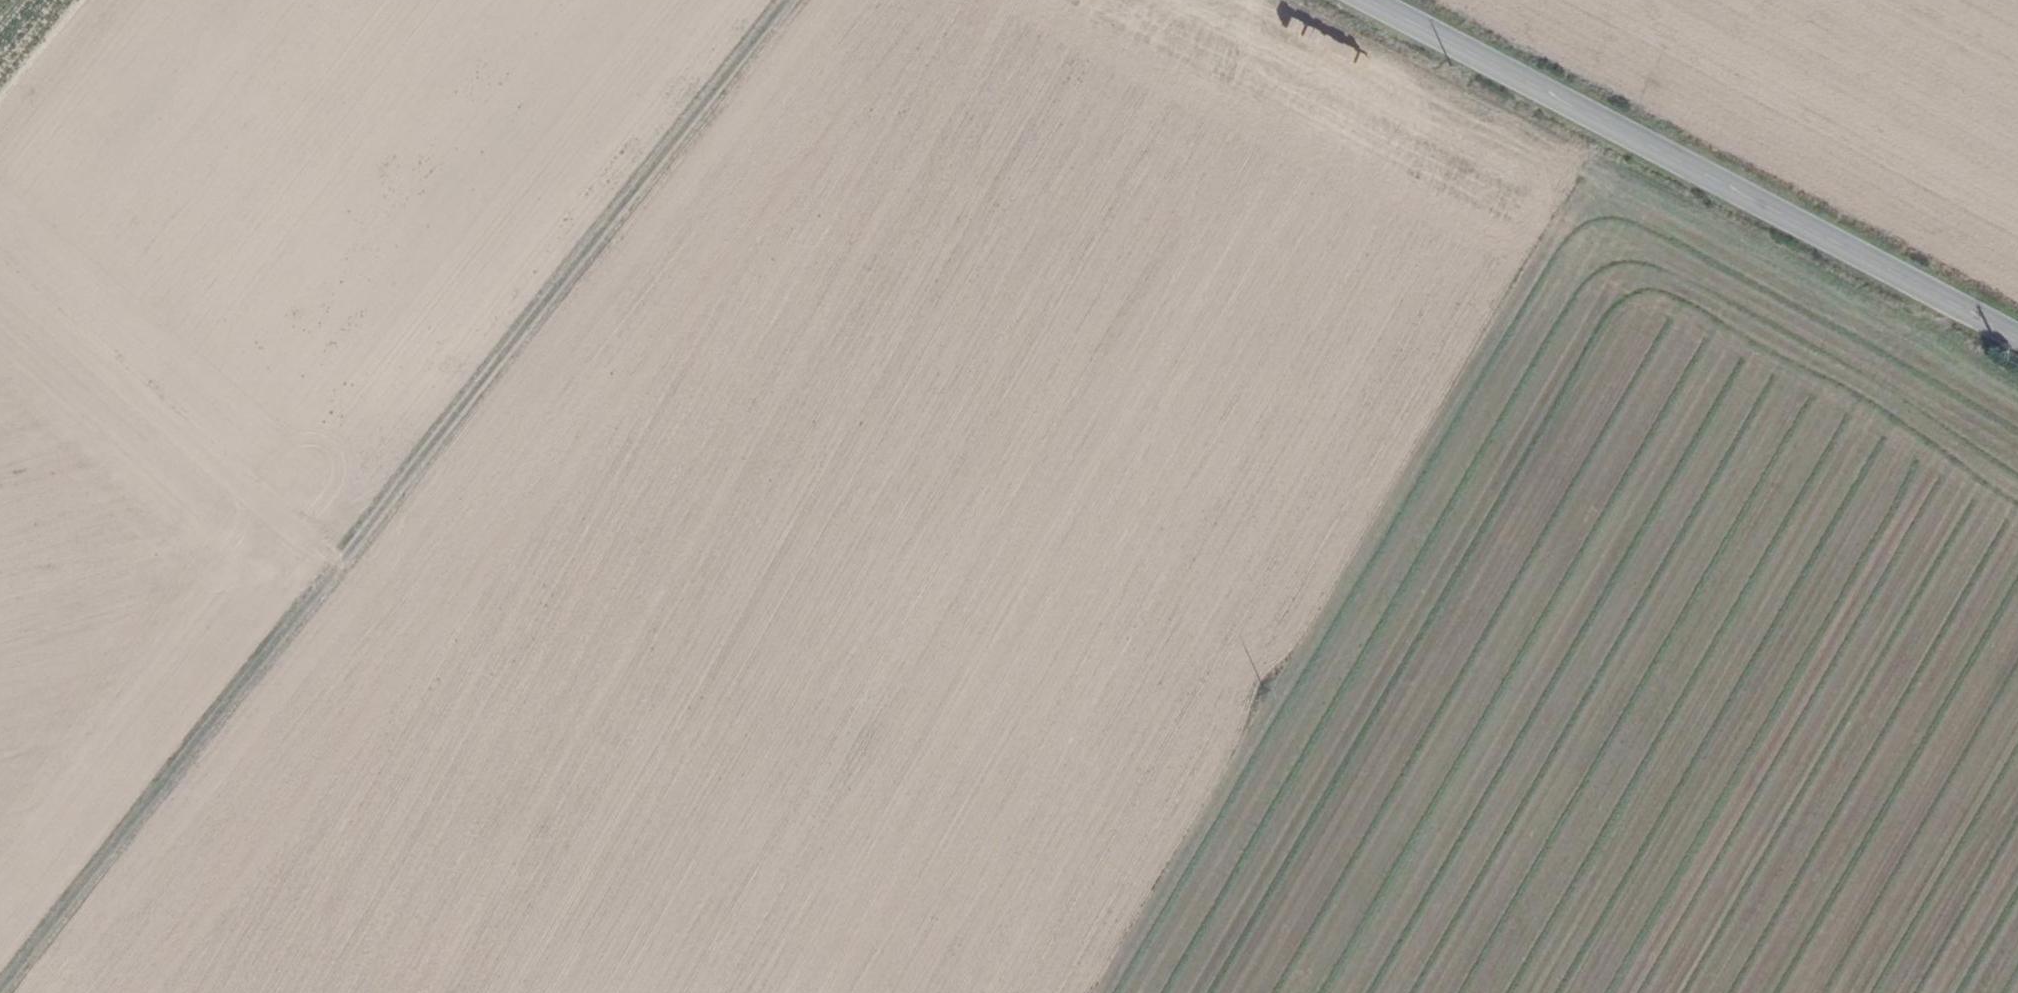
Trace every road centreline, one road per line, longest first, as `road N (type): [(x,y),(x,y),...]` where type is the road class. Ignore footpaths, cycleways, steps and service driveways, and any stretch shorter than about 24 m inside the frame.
road 1 (track): [(792,0),(1,992)]
road 2 (tertiary): [(2017,348),(1361,0)]

